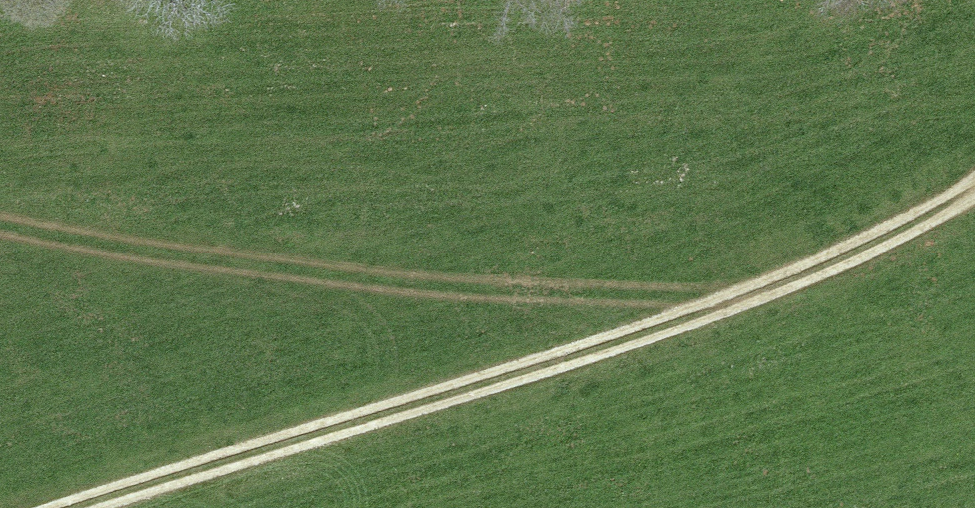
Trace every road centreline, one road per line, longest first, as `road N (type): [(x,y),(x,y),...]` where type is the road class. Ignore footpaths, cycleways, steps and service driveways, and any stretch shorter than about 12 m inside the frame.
road 1 (track): [(72,507),(733,303),(974,197)]
road 2 (track): [(733,303),(120,243),(0,219)]

